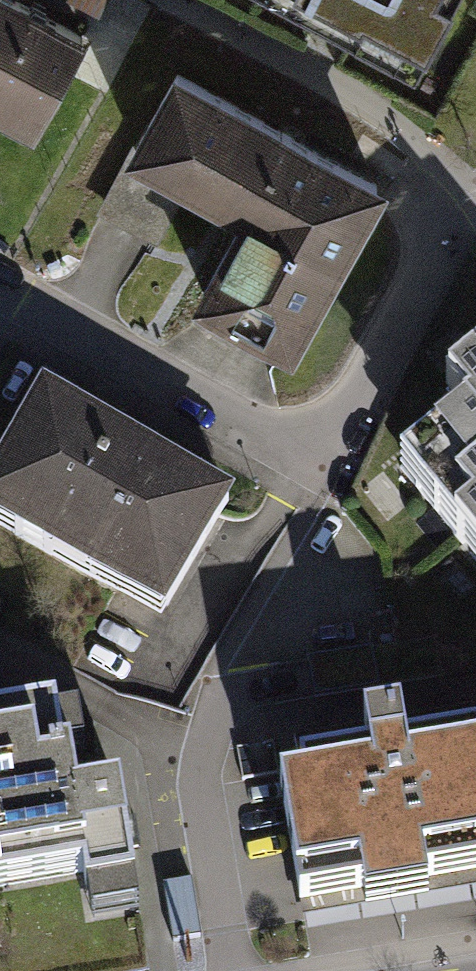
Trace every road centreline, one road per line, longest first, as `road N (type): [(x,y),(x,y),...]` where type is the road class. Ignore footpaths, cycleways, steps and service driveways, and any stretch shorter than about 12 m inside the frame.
road 1 (residential): [(0,295),(323,485),(470,205)]

